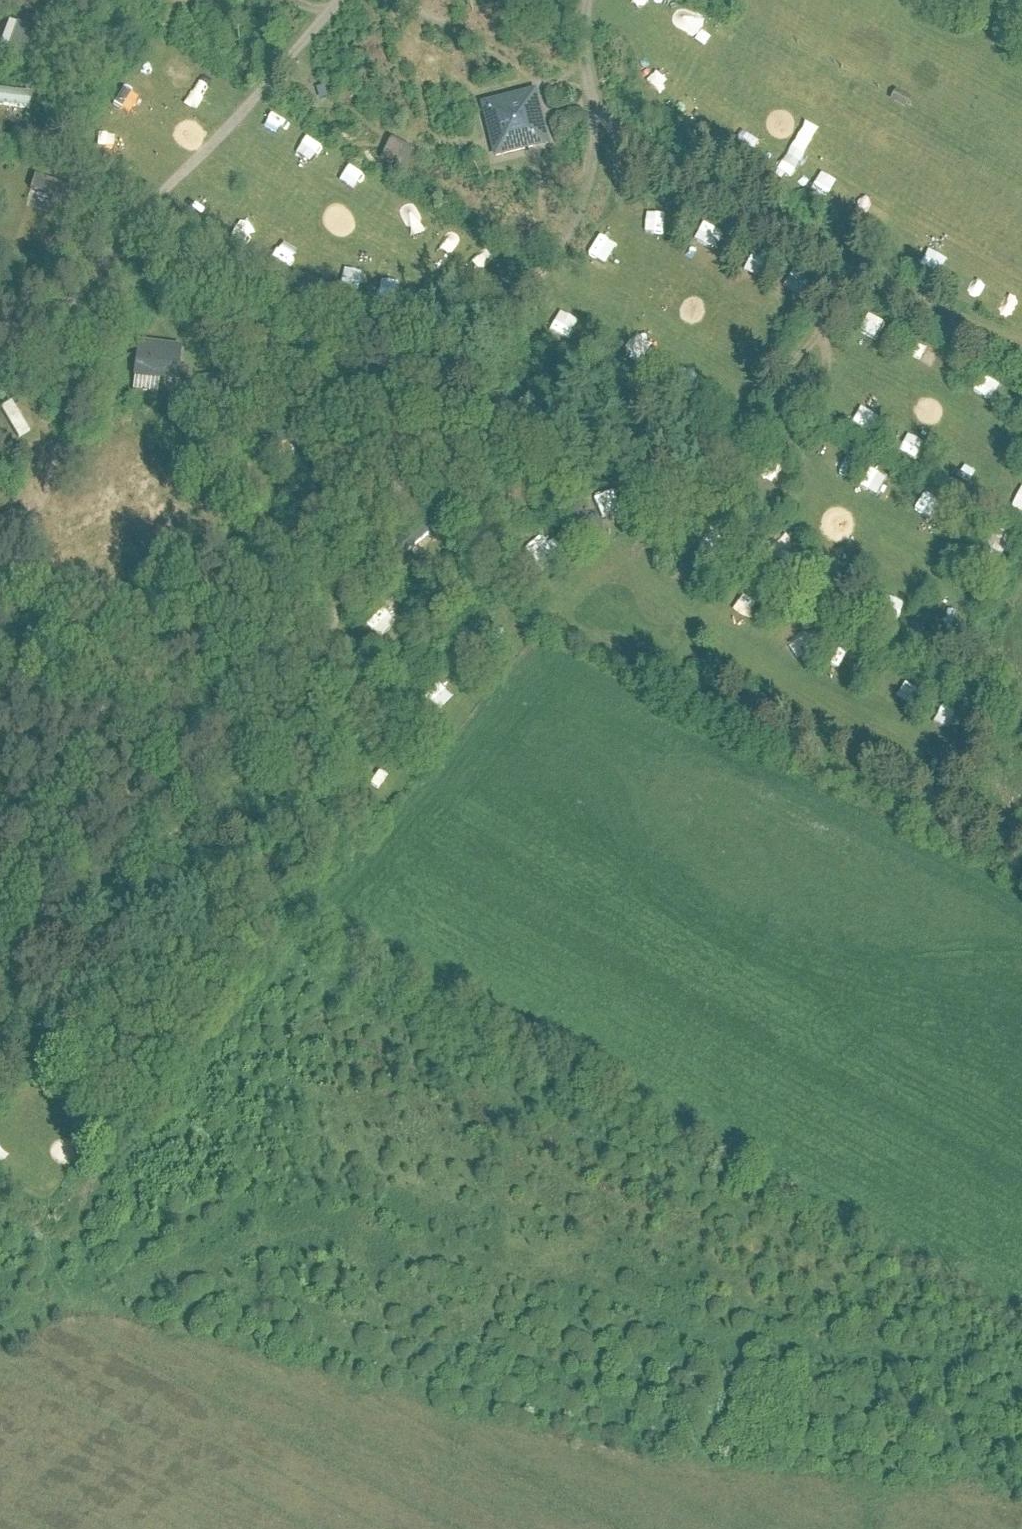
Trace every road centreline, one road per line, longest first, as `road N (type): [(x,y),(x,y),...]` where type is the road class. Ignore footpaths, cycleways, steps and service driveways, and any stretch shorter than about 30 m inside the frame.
road 1 (track): [(0,959),(7,908),(19,895),(100,873),(172,836),(298,729),(337,614),(435,422),(441,387),(550,267),(579,215),(593,150),(592,84)]
road 2 (track): [(588,0),(598,103),(639,149),(867,277),(965,325),(1021,342)]
road 3 (track): [(867,277),(800,356),(750,394),(727,462),(700,501),(530,625)]
road 4 (track): [(0,358),(87,287),(335,0)]
road 5 (track): [(113,257),(211,301),(272,349),(361,396),(399,399),(441,387)]

